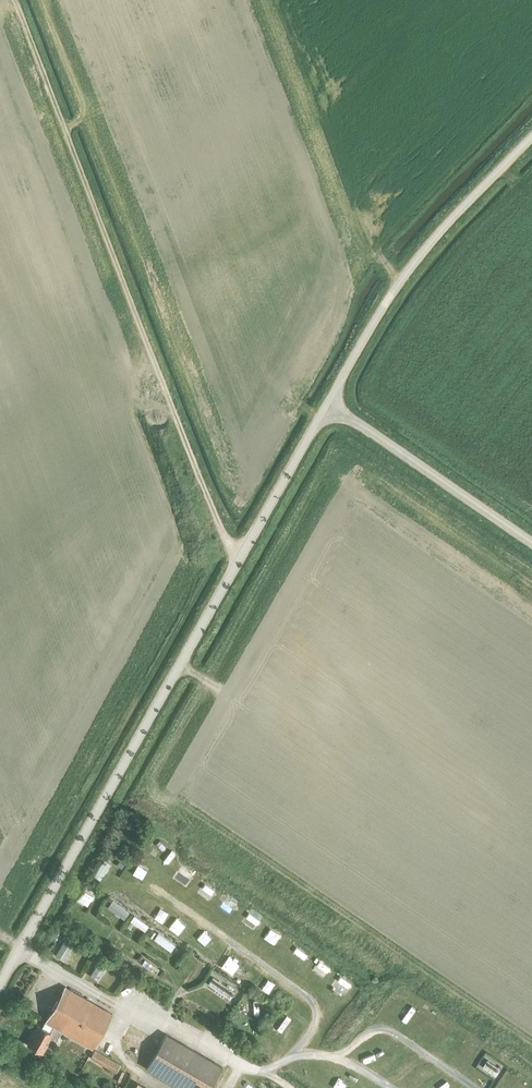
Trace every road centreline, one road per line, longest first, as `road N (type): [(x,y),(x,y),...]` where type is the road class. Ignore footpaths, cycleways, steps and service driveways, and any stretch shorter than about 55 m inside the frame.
road 1 (tertiary): [(0,985),(329,405)]
road 2 (track): [(244,553),(224,537),(12,0)]
road 3 (tertiary): [(329,405),(399,281),(531,138)]
road 4 (tertiary): [(531,542),(329,405)]

